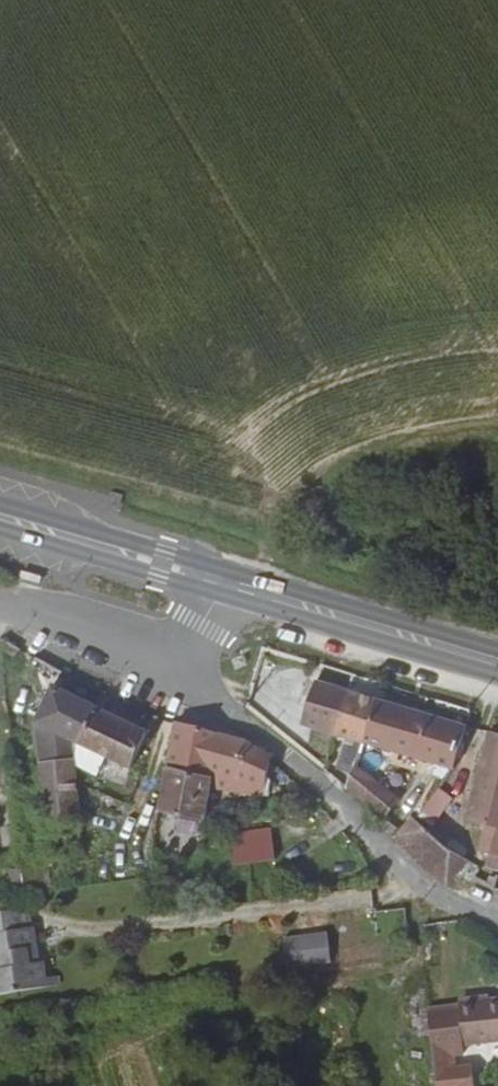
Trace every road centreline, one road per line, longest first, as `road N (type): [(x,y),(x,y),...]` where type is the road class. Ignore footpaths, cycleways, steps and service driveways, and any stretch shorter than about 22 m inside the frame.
road 1 (unclassified): [(161,663),(445,901),(497,926)]
road 2 (primary): [(497,663),(224,582)]
road 3 (primary): [(224,582),(0,517)]

